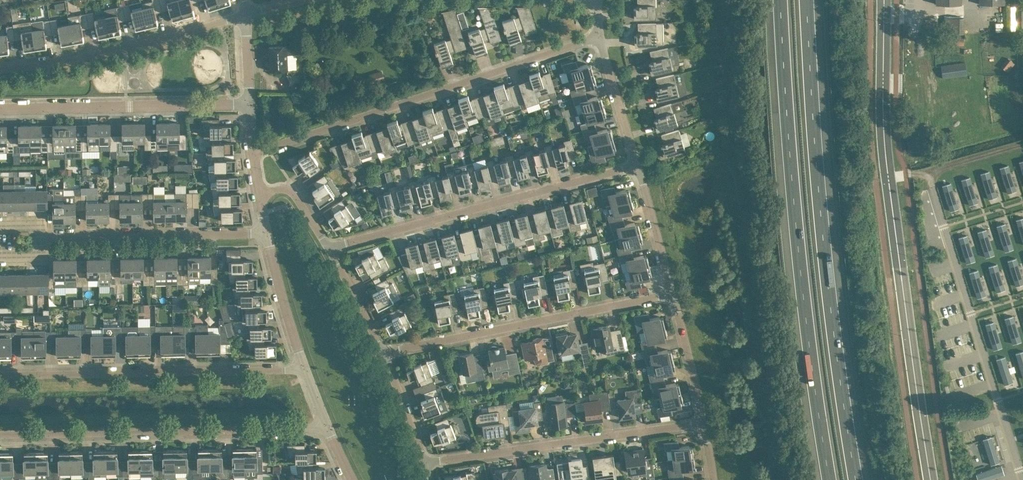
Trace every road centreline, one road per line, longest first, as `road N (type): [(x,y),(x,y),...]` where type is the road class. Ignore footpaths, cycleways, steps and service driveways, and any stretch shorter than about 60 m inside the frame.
road 1 (secondary): [(882,0),(890,195),(931,479)]
road 2 (motorway): [(783,0),(809,334),(832,479)]
road 3 (motorway): [(858,479),(833,310),(809,0)]
road 4 (residential): [(254,152),(599,36)]
road 5 (residential): [(0,435),(328,428)]
road 6 (residential): [(329,247),(637,165)]
road 7 (residential): [(305,368),(0,375)]
road 8 (residential): [(384,353),(672,292)]
road 9 (residential): [(426,463),(704,423)]
road 10 (residential): [(0,68),(157,40),(248,13)]
road 11 (residential): [(0,109),(249,103)]
road 12 (residential): [(37,236),(266,232)]
road 13 (residential): [(305,368),(266,232)]
road 14 (residential): [(704,423),(672,292)]
road 15 (residential): [(637,165),(599,36)]
road 16 (residential): [(672,292),(637,165)]

